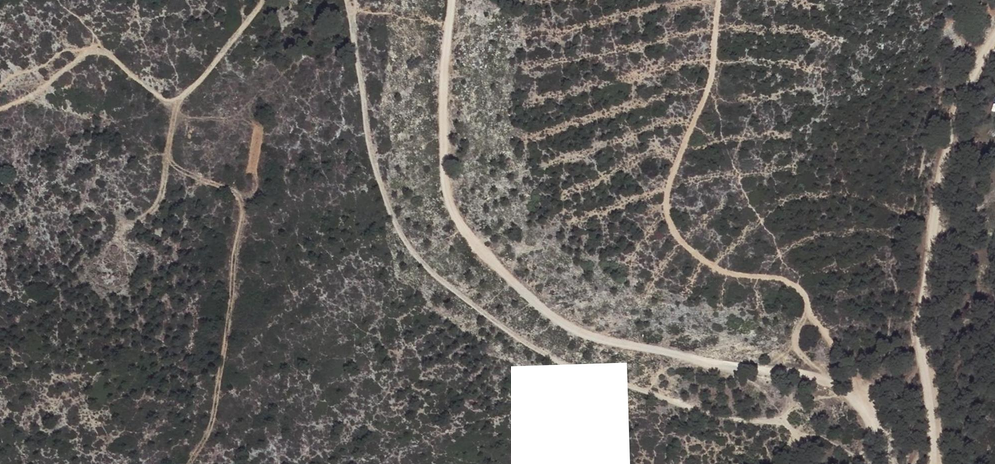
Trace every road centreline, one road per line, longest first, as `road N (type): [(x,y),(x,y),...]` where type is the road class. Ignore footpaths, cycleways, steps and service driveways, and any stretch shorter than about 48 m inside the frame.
road 1 (track): [(855,463),(784,424),(596,376),(523,343),(446,286),(397,225),(373,158),(353,24)]
road 2 (track): [(821,379),(578,332),(525,295),(475,242),(449,196),(444,119),(452,0)]
road 3 (track): [(908,463),(861,397),(821,379),(795,339),(813,311),(803,291),(766,273),(728,276),(676,237),(669,209),(709,90),(714,0)]
road 4 (track): [(188,463),(216,402),(242,203),(233,189),(167,158),(176,103),(262,0)]
road 5 (track): [(935,463),(918,326),(950,141),(970,78),(994,37)]

